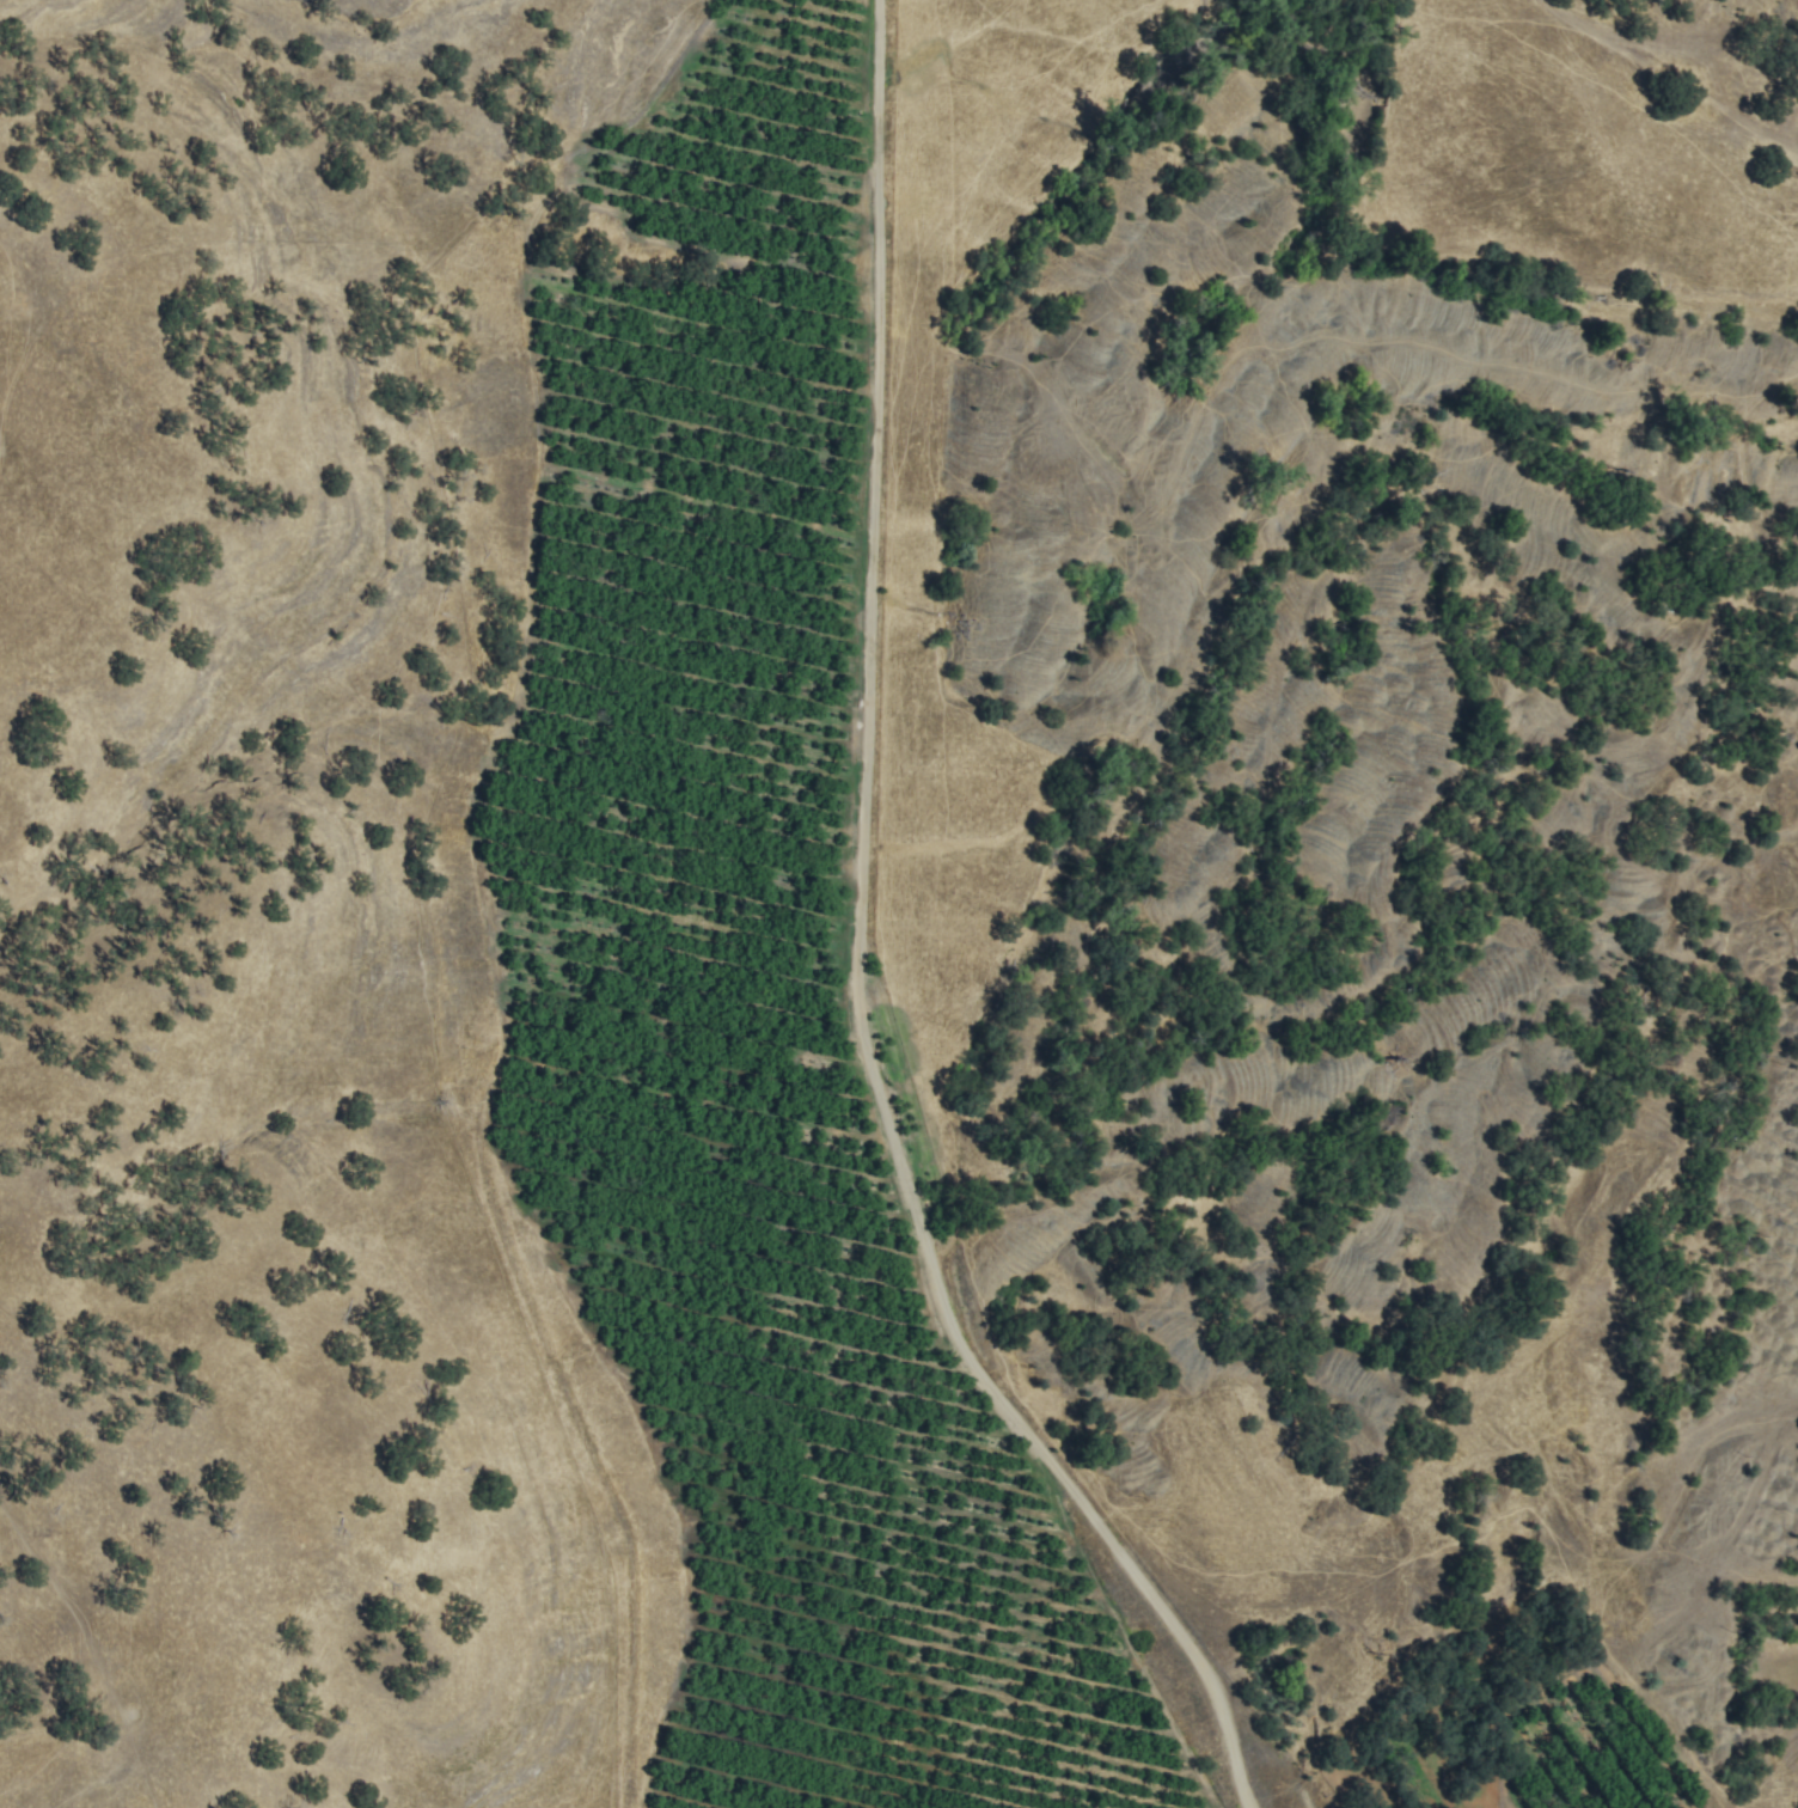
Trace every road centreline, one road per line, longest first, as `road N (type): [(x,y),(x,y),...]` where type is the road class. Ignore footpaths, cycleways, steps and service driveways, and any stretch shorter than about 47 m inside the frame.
road 1 (residential): [(884,0),(886,402),(867,1030),(955,1326),(1182,1635),(1221,1698),(1254,1807)]

